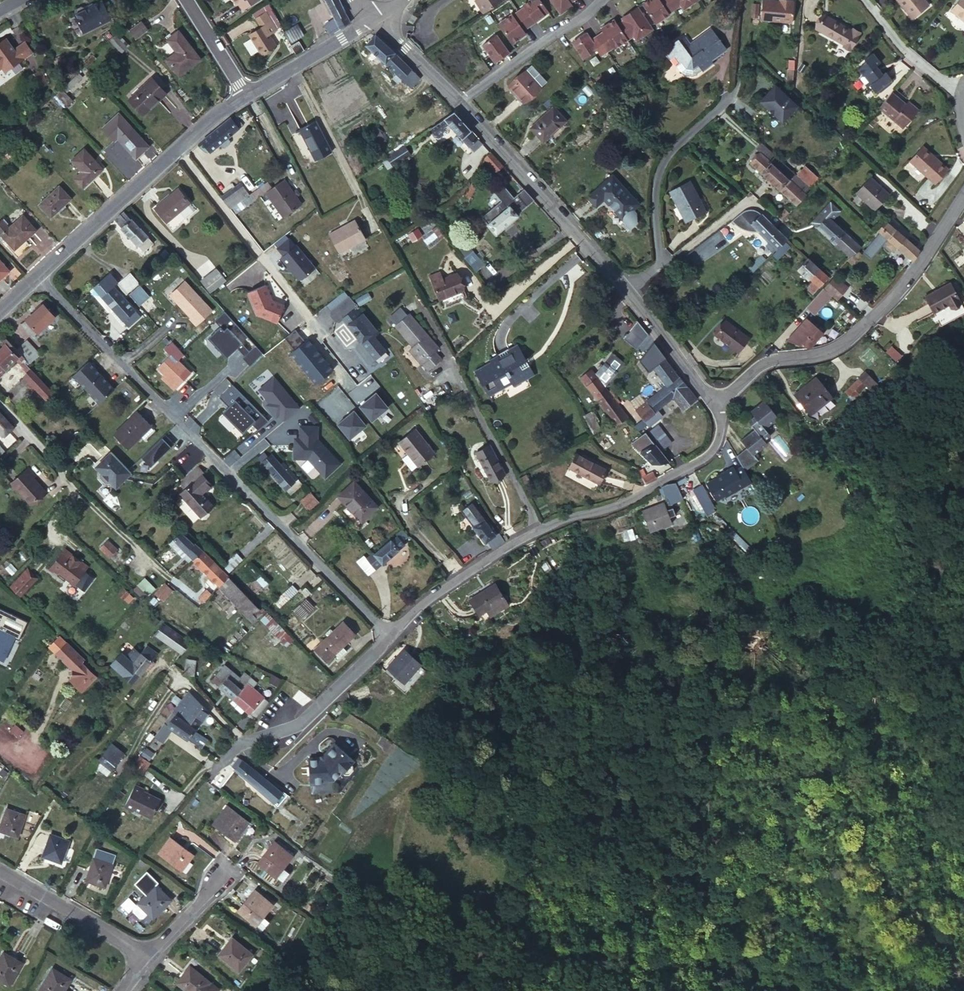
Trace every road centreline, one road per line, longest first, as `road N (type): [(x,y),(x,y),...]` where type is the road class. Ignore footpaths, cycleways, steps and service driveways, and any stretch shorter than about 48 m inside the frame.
road 1 (residential): [(38,276),(390,635)]
road 2 (residential): [(719,399),(699,387),(458,104)]
road 3 (residential): [(390,635),(515,542),(630,499),(712,451)]
road 4 (residential): [(963,195),(907,279),(853,336),(823,353),(763,364),(719,399)]
road 5 (residential): [(217,766),(241,743),(300,724),(390,635)]
road 6 (unclassified): [(306,317),(178,151)]
road 7 (residential): [(38,276),(178,151)]
road 8 (residential): [(458,104),(599,0)]
road 9 (residential): [(0,873),(147,955)]
road 10 (residential): [(246,95),(375,20)]
road 11 (residential): [(962,90),(907,53),(865,0)]

